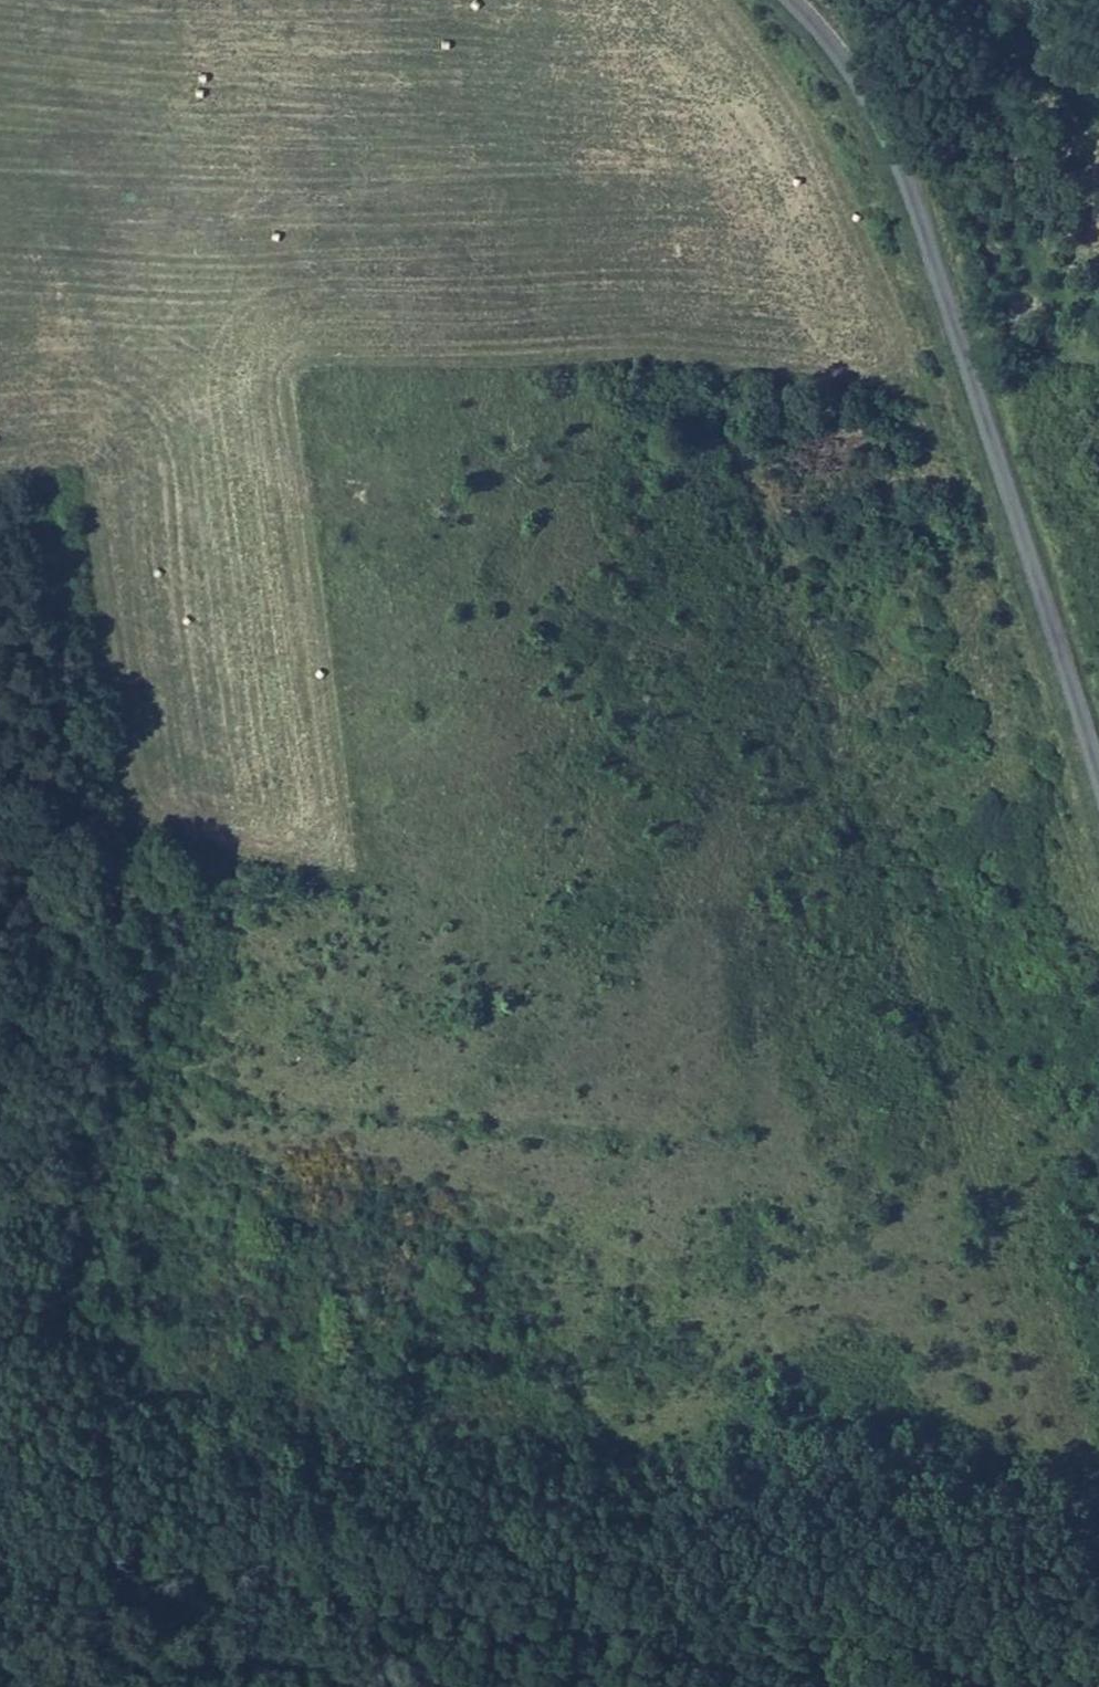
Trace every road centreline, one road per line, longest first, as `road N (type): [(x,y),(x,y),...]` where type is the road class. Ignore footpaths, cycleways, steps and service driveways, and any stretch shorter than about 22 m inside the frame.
road 1 (unclassified): [(1098,782),(907,186),(845,64),(789,0)]

